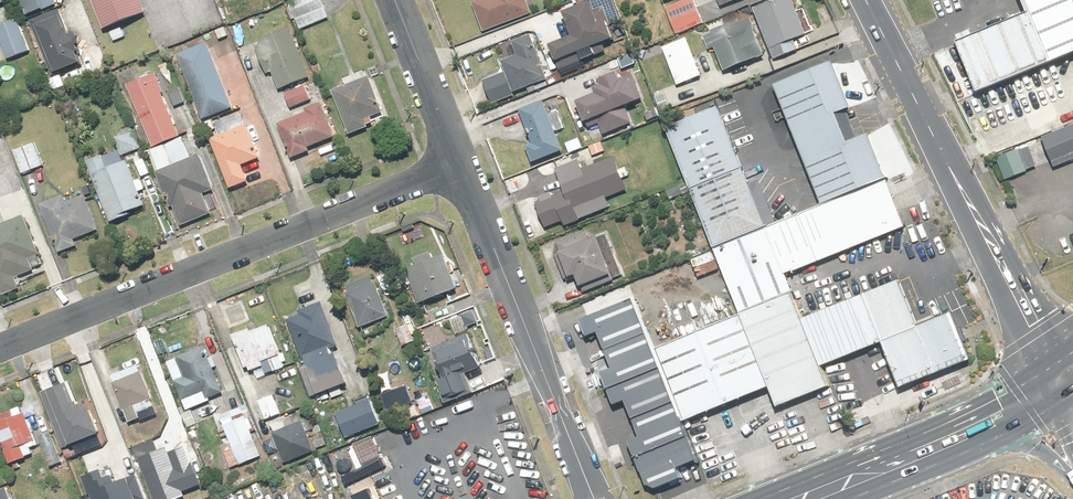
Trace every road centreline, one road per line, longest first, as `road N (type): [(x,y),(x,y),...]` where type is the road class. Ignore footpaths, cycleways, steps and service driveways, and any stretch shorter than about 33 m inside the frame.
road 1 (residential): [(0,351),(458,168)]
road 2 (secondary): [(1046,372),(867,0)]
road 3 (residential): [(591,498),(458,168)]
road 4 (primary): [(757,498),(1046,372)]
road 5 (residential): [(458,168),(390,0)]
road 6 (primary): [(1003,432),(857,498)]

